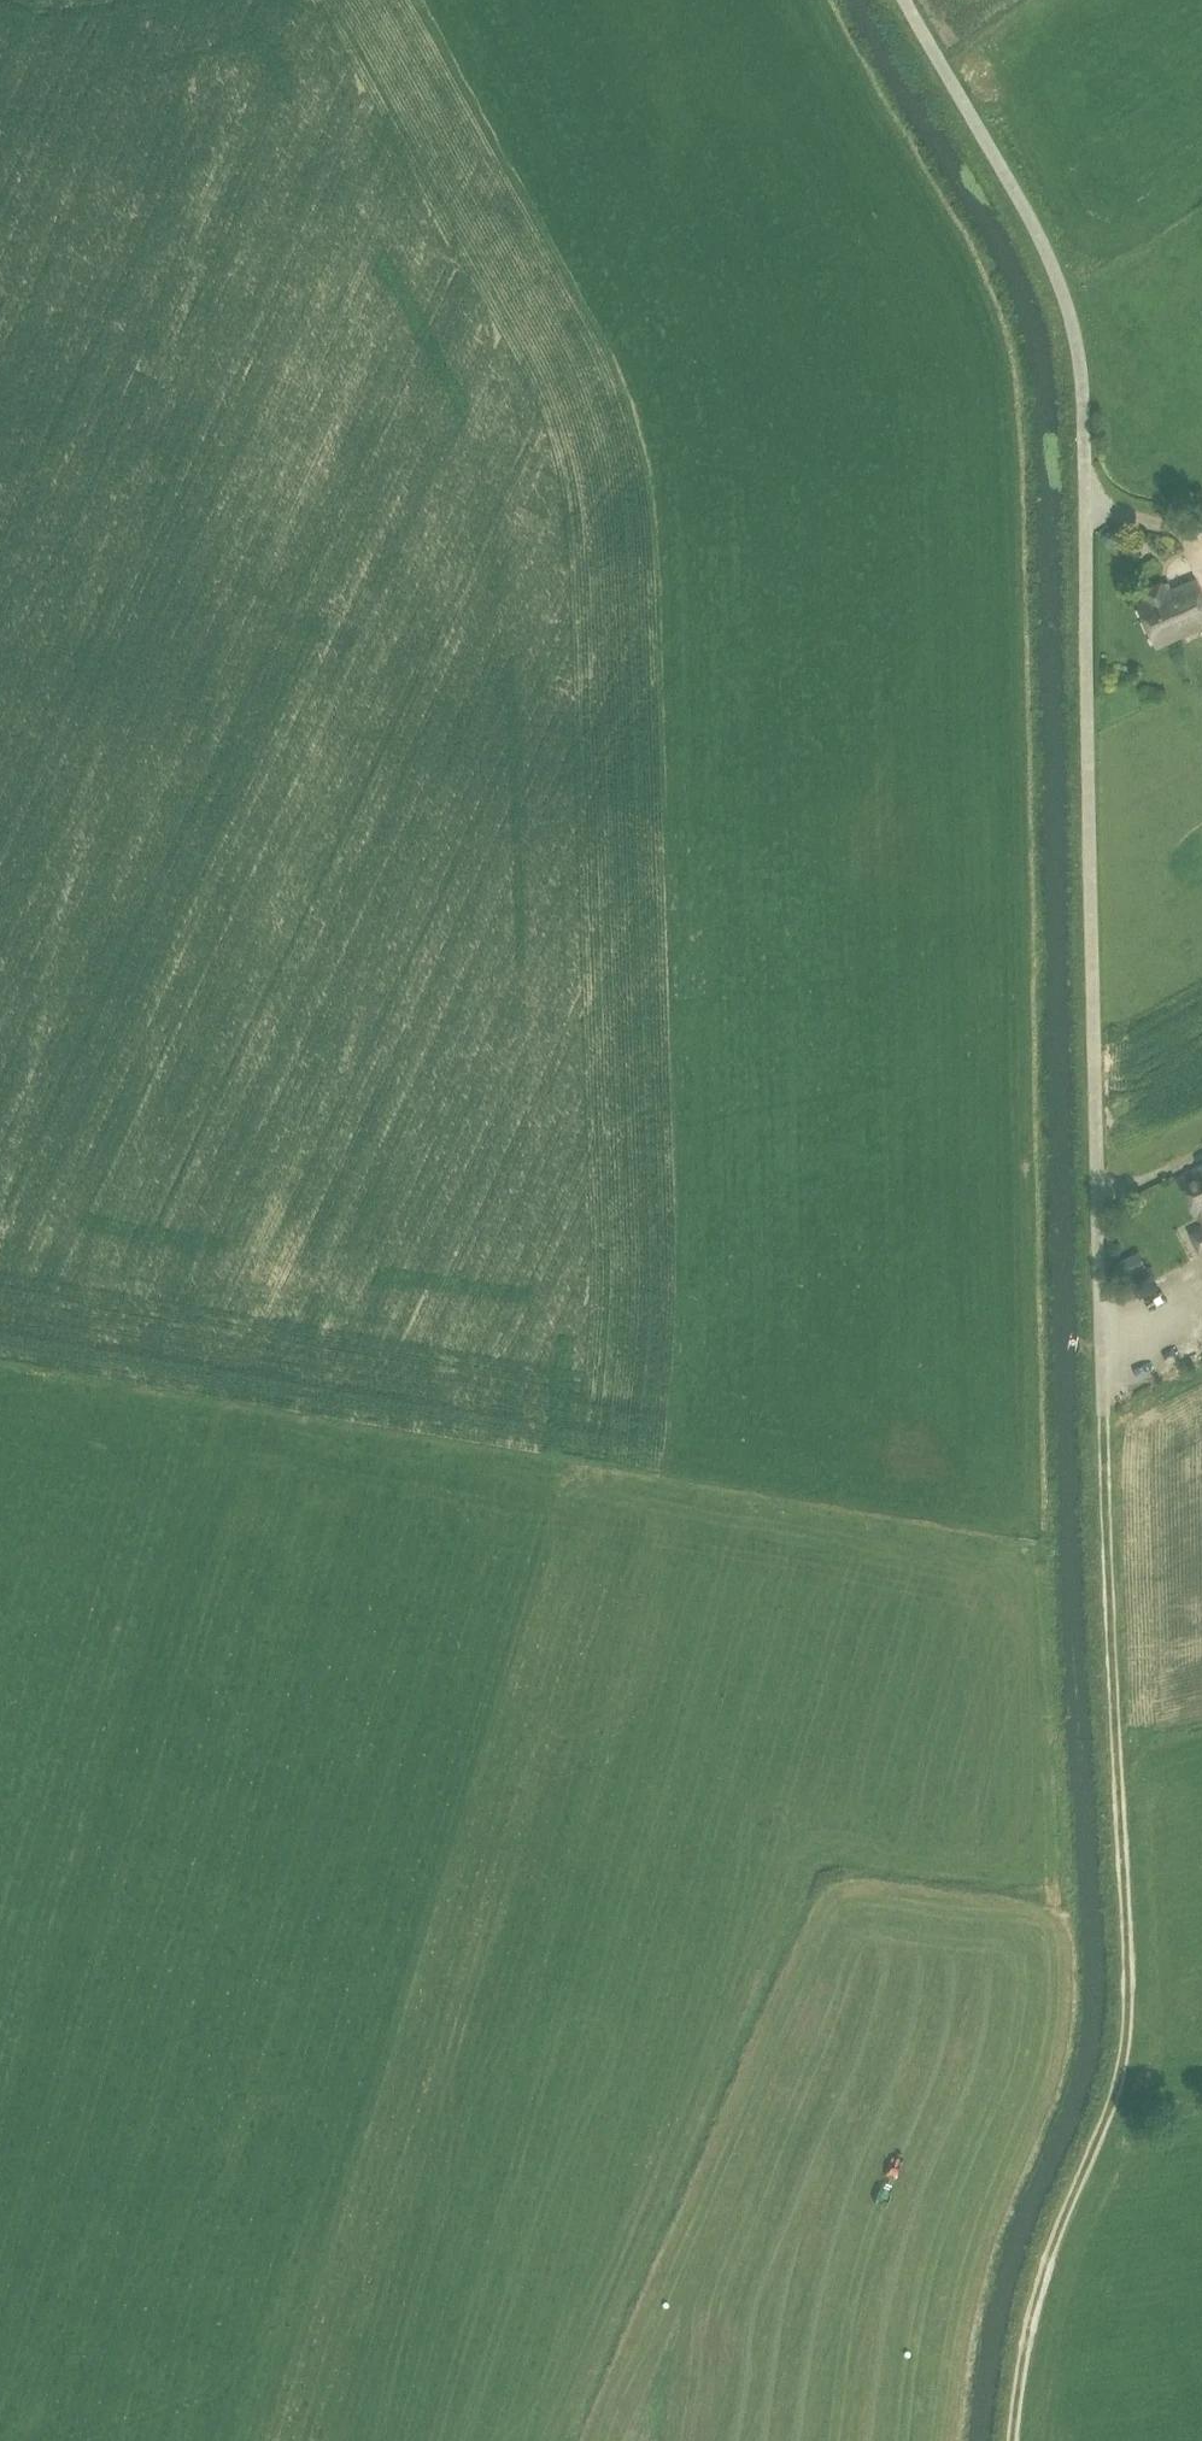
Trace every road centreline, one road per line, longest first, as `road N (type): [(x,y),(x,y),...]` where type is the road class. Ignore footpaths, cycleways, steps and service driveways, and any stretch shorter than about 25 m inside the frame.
road 1 (unclassified): [(901,0),(1032,235),(1062,305),(1076,376),(1100,1410)]
road 2 (track): [(1100,1410),(1124,2067),(1036,2292),(1012,2440)]

